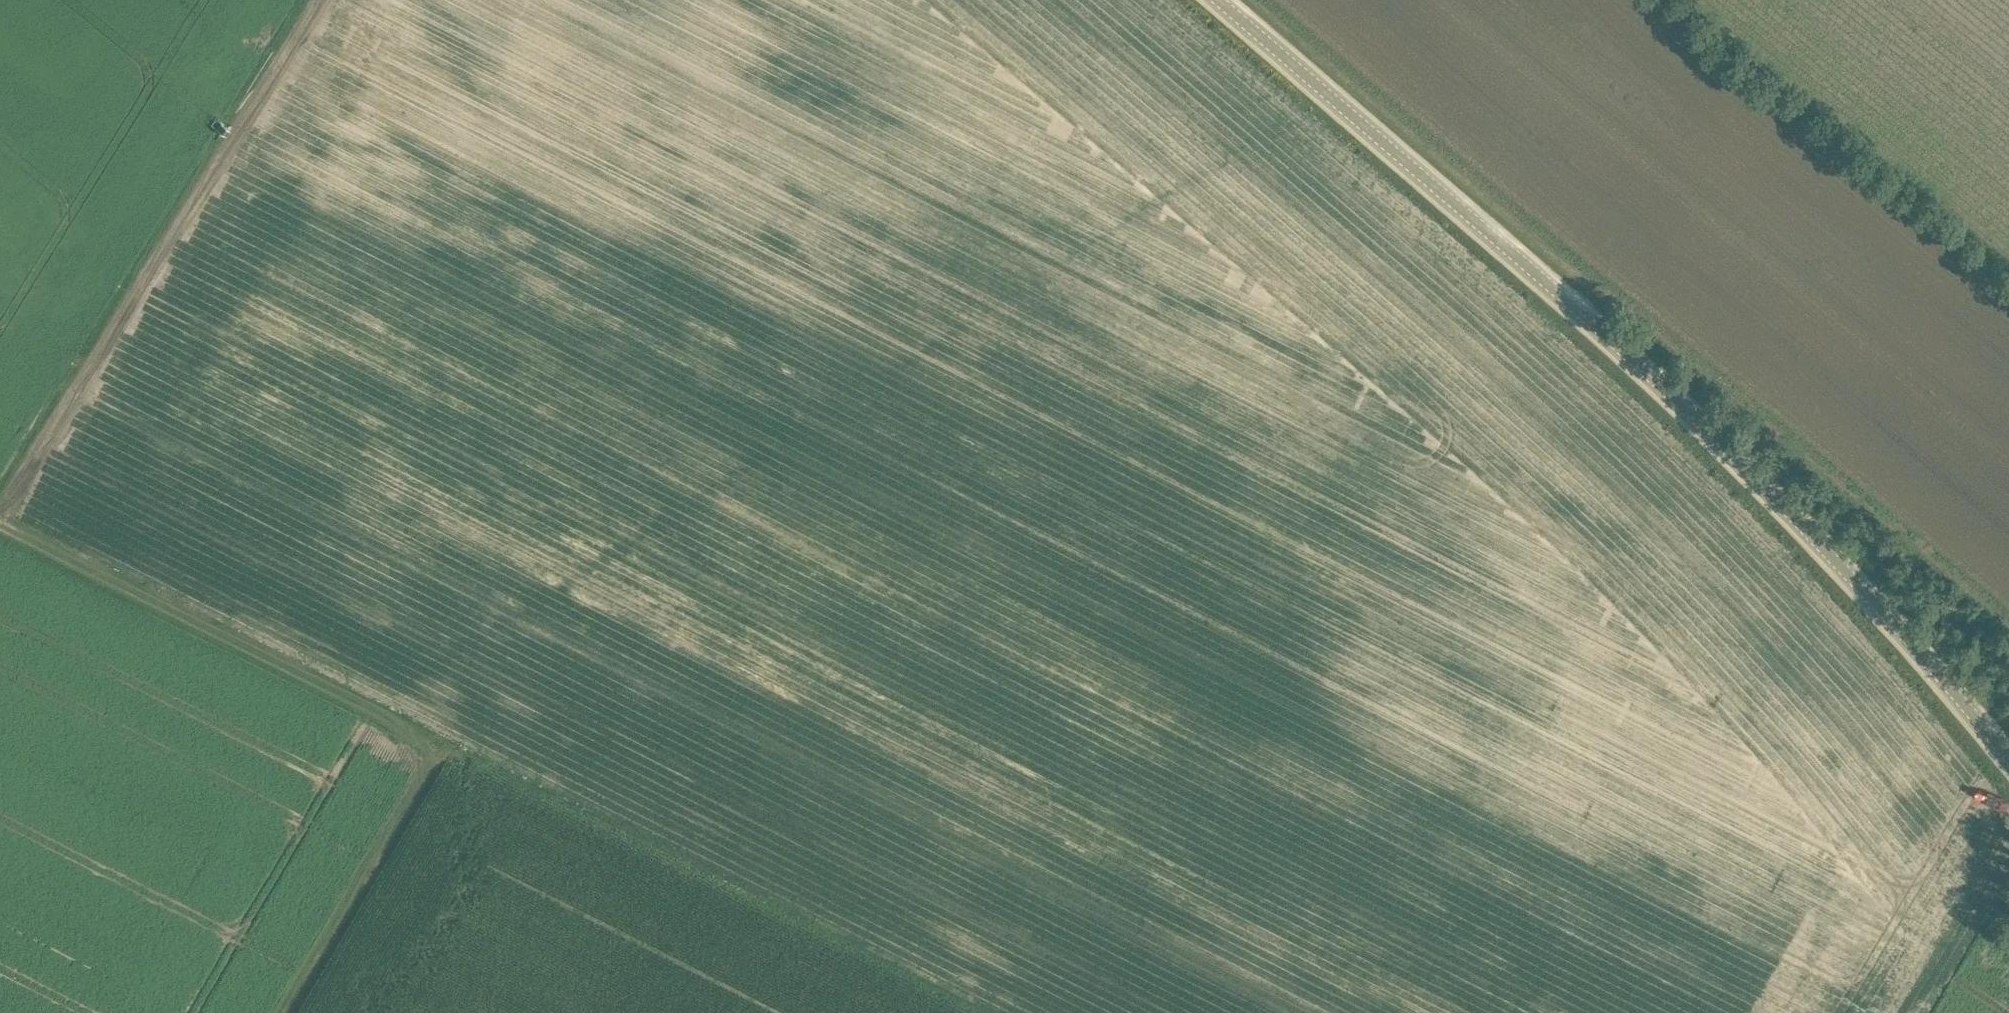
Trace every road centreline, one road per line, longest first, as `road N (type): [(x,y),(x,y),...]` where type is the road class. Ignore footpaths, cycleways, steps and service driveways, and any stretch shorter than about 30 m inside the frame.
road 1 (tertiary): [(2008,756),(1863,589),(1645,366),(1220,0)]
road 2 (track): [(0,521),(417,724)]

